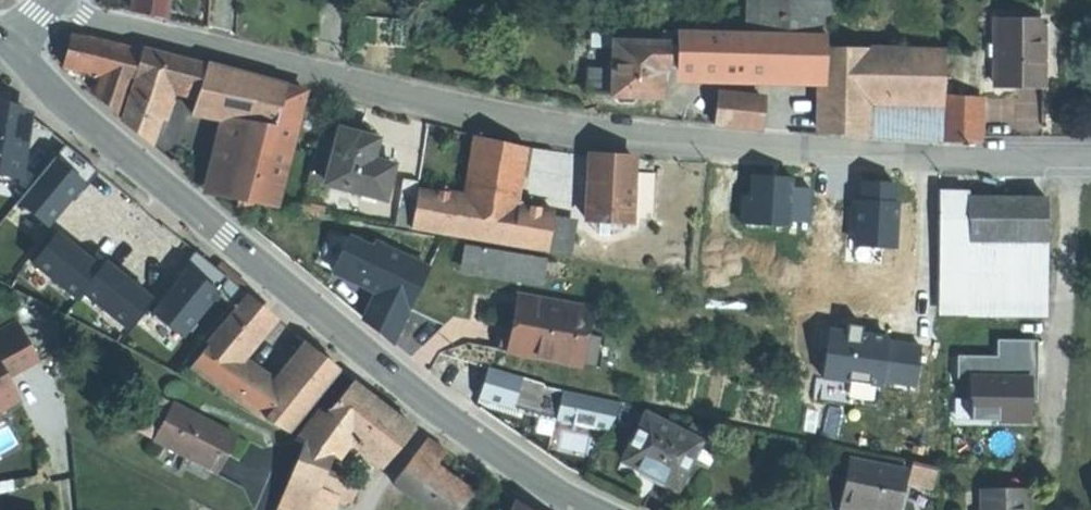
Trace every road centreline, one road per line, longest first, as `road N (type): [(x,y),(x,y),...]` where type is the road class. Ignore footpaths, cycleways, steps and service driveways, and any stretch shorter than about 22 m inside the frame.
road 1 (residential): [(64,0),(87,15),(579,133),(1090,160)]
road 2 (secondary): [(595,509),(416,394),(8,48)]

